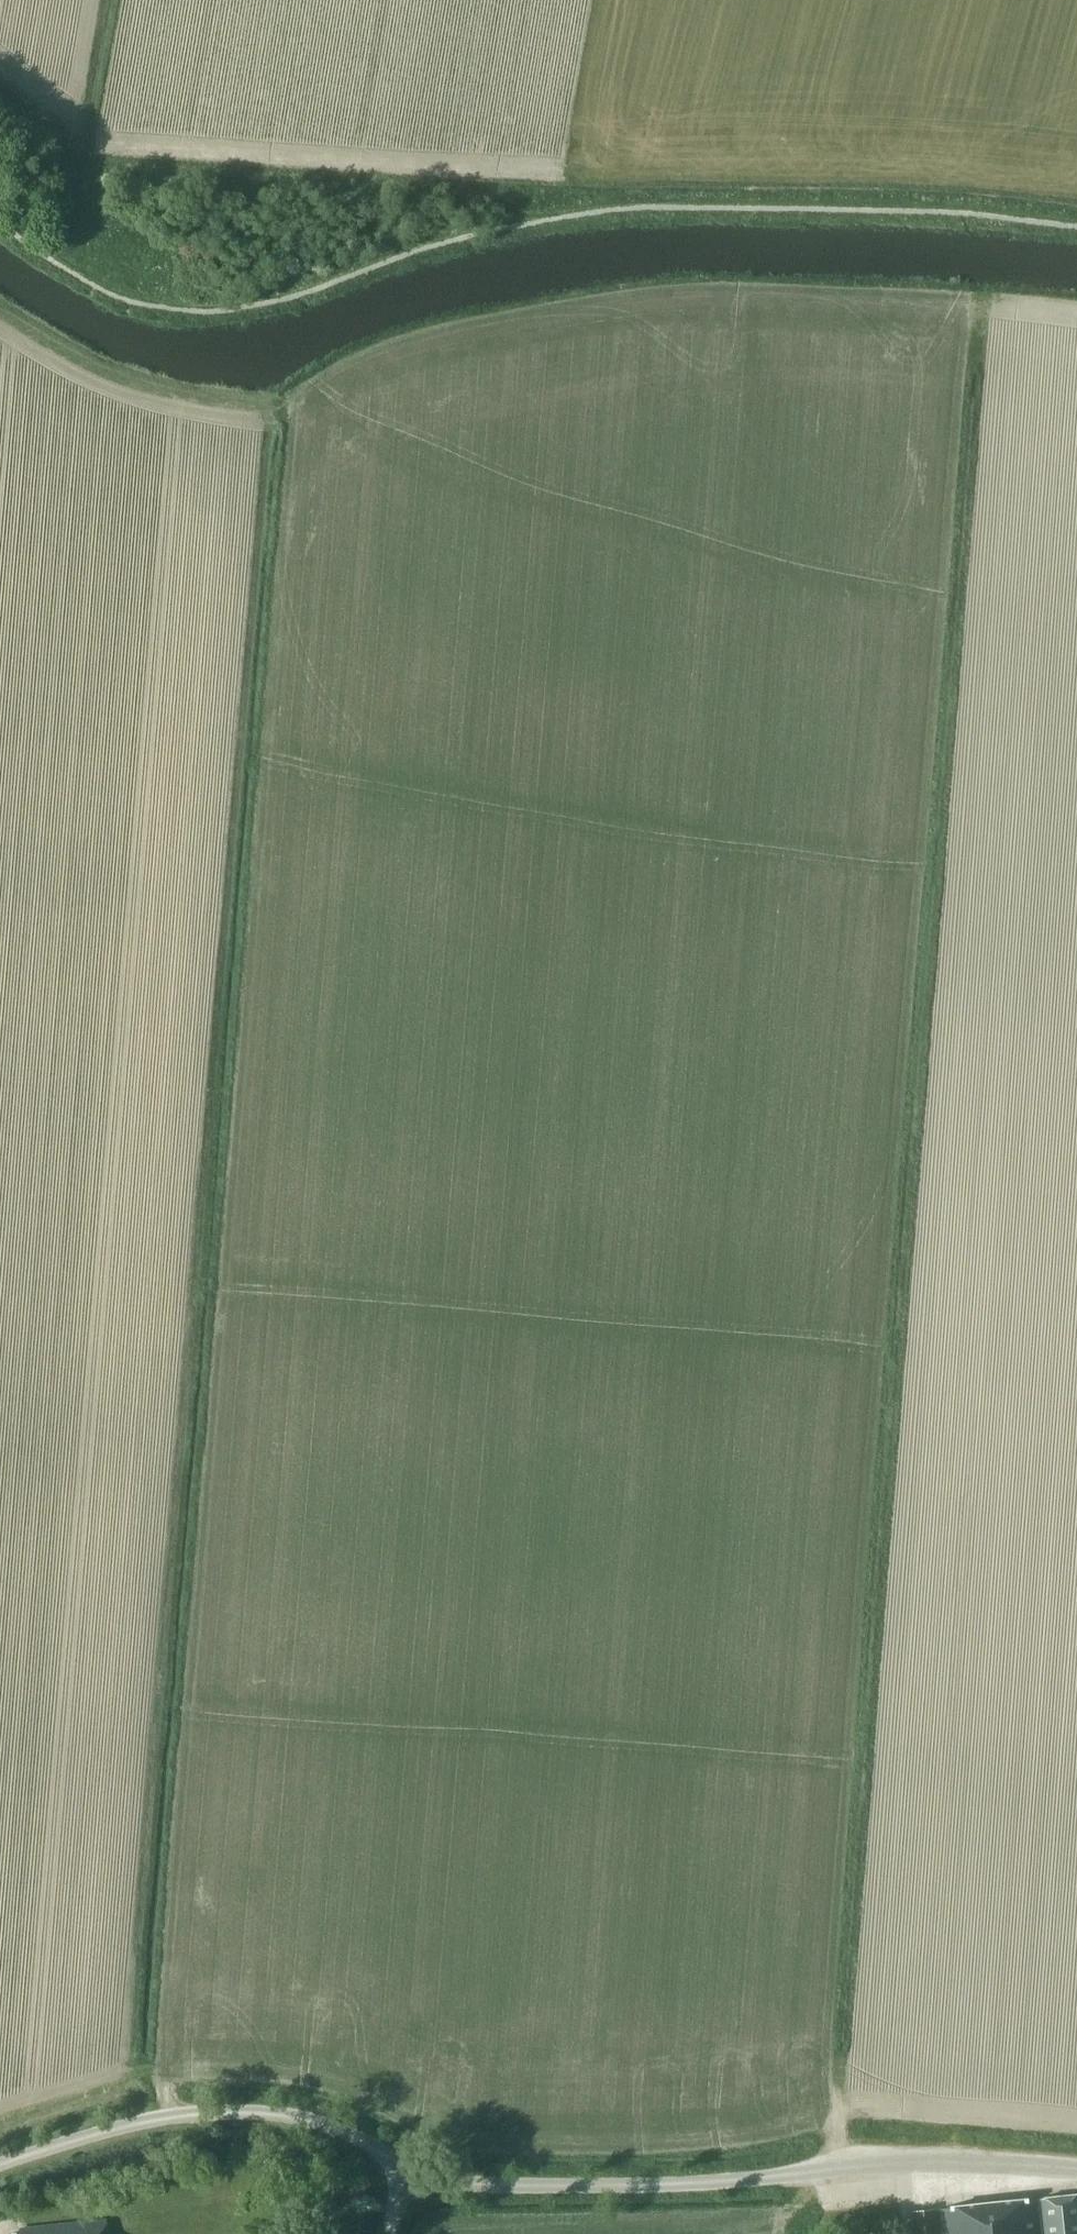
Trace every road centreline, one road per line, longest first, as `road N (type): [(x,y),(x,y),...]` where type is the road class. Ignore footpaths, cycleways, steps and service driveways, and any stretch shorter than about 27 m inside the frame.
road 1 (unclassified): [(1076,2167),(943,2157),(704,2182),(473,2186),(408,2168)]
road 2 (unclassified): [(0,2165),(143,2121),(243,2111),(312,2123),(408,2168)]

